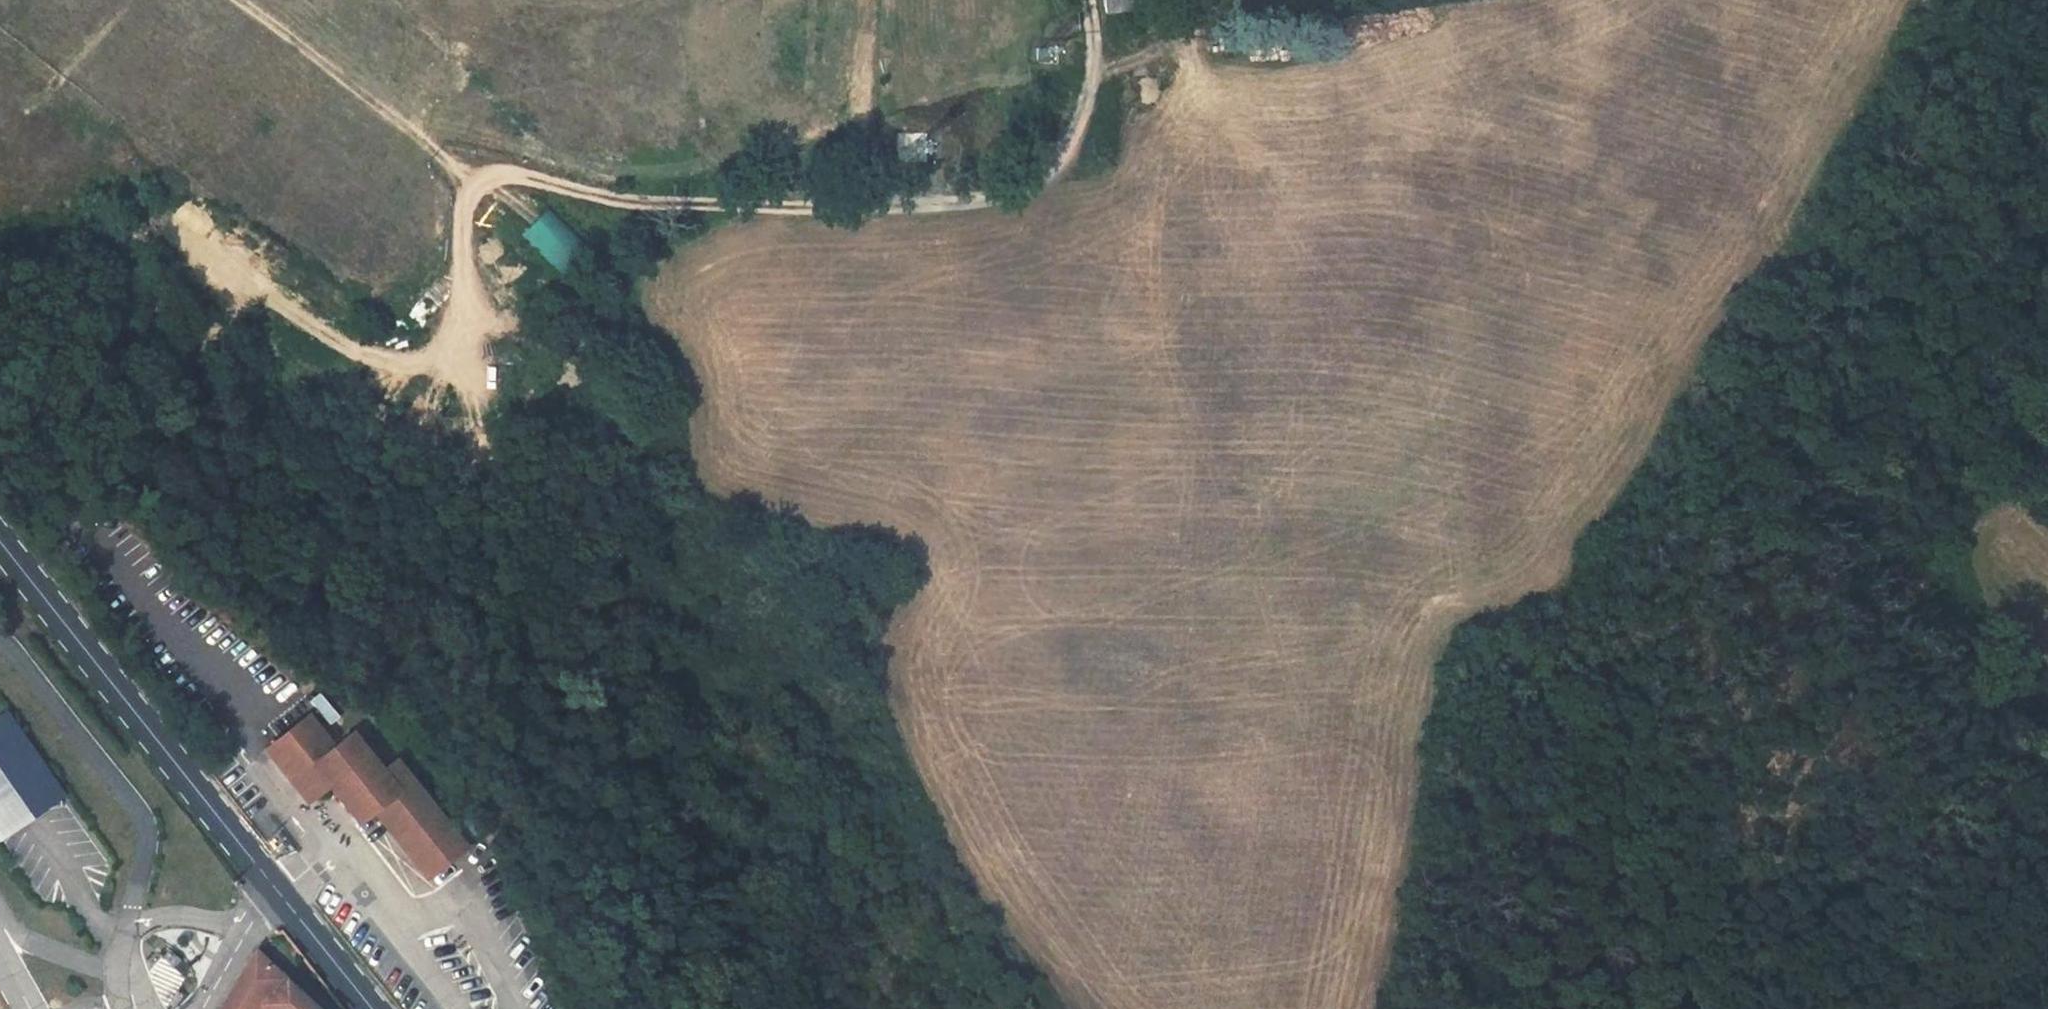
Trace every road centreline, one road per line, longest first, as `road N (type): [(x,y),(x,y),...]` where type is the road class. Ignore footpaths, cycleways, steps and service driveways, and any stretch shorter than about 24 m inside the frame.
road 1 (track): [(230,0),(428,149),(514,178),(711,214),(1083,197),(1139,163),(1140,125),(1085,0)]
road 2 (primary): [(0,566),(364,1008)]

